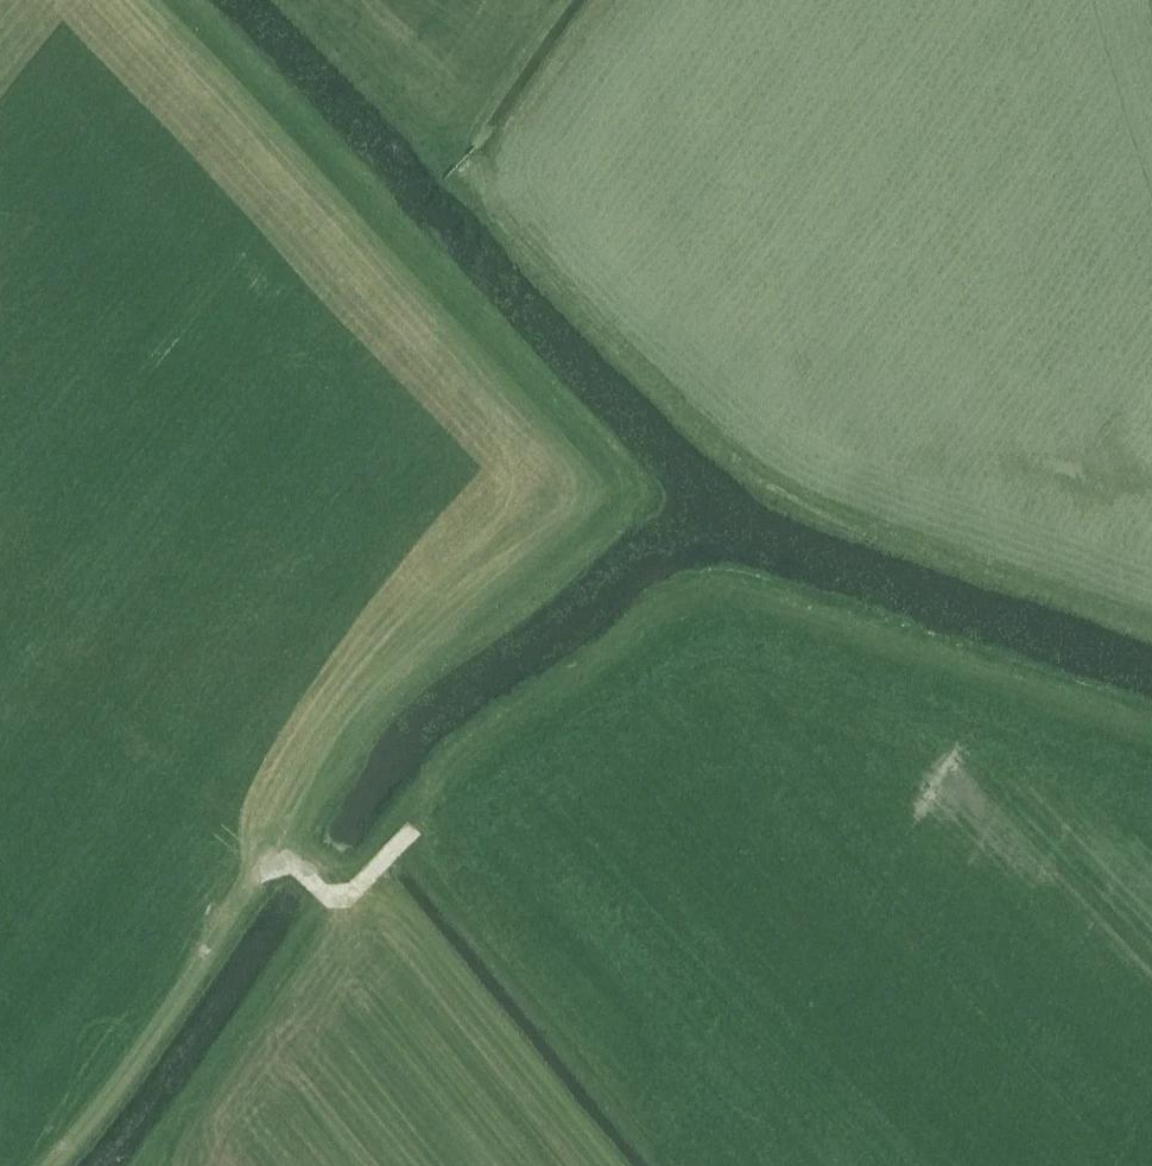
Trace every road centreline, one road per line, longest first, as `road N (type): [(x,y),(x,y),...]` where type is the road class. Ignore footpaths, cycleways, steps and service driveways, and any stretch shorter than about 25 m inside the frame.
road 1 (track): [(269,870),(288,862),(326,896),(350,892),(410,834)]

